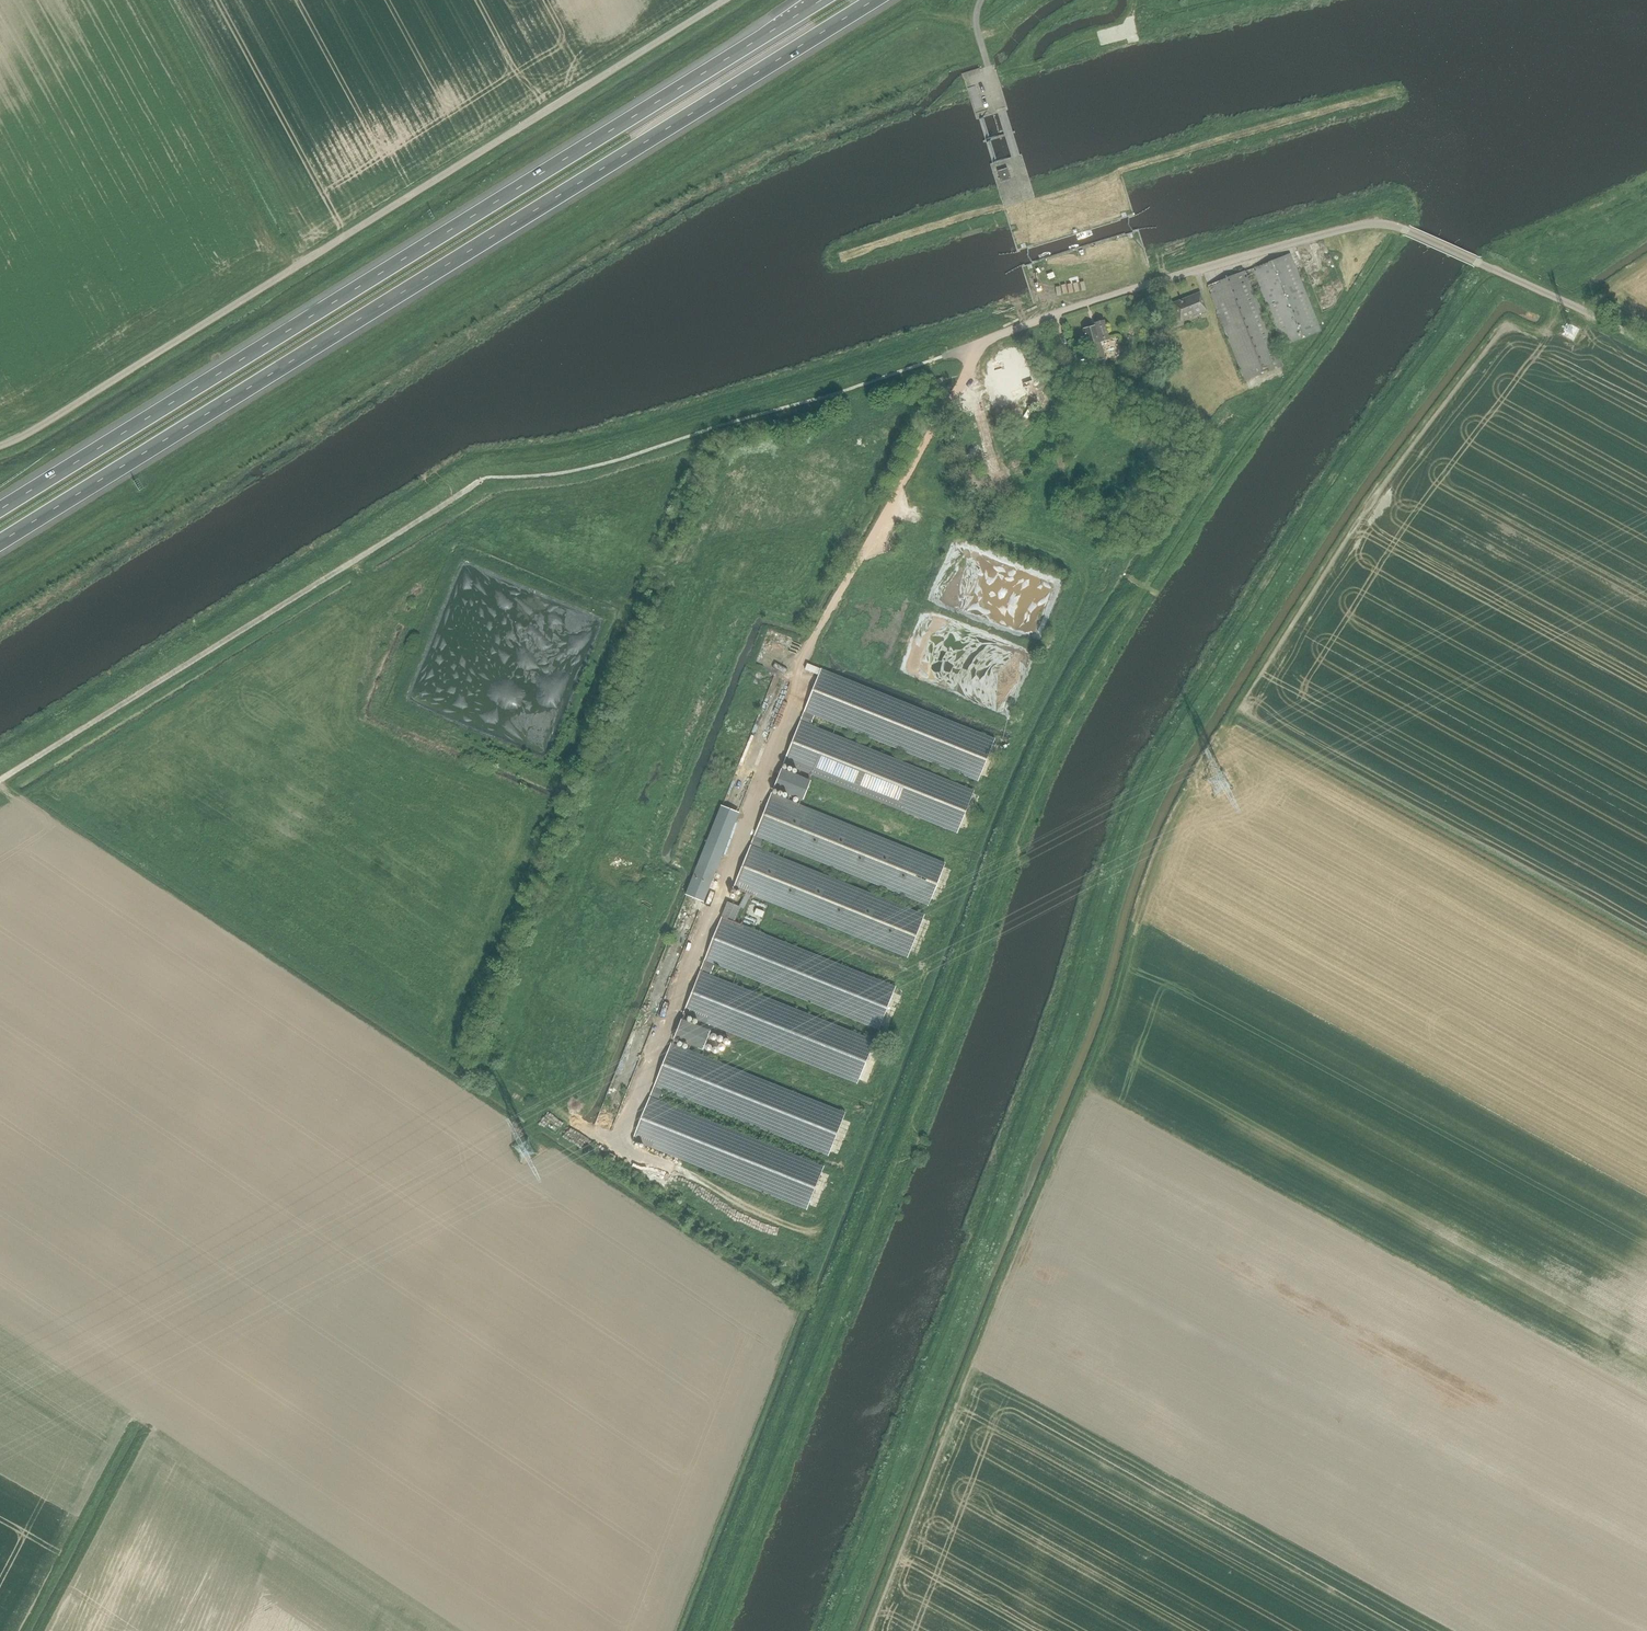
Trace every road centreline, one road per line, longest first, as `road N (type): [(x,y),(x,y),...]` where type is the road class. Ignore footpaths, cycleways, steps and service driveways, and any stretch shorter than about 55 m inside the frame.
road 1 (motorway): [(0,541),(872,0)]
road 2 (motorway): [(823,0),(0,511)]
road 3 (unclassified): [(0,446),(726,0)]
road 4 (unclassified): [(804,658),(964,381),(973,346),(1286,244),(1361,226),(1406,232)]
road 5 (unclassified): [(0,780),(483,479)]
road 6 (unclassified): [(1646,344),(1406,232)]

